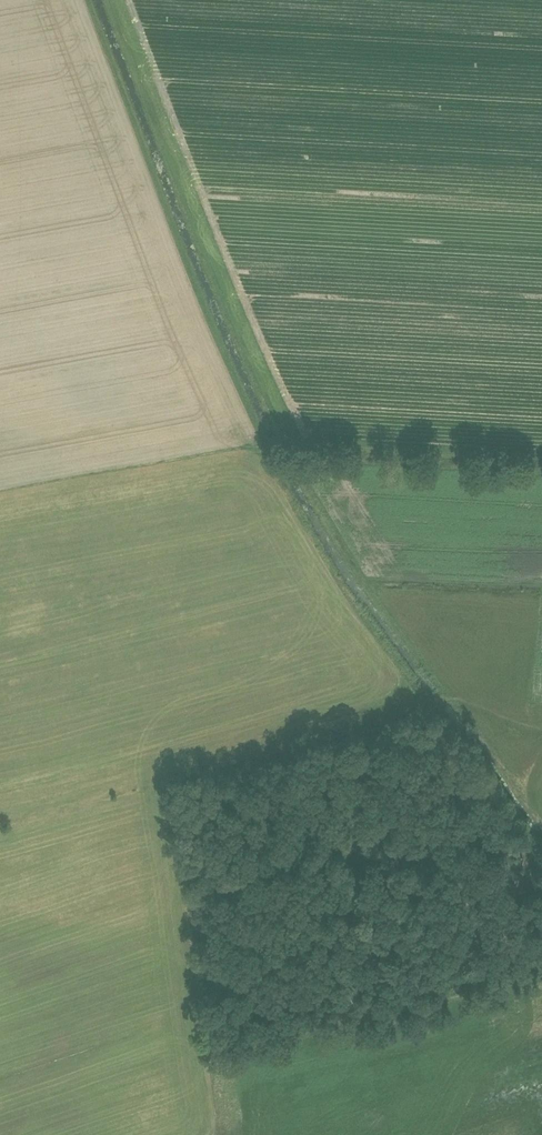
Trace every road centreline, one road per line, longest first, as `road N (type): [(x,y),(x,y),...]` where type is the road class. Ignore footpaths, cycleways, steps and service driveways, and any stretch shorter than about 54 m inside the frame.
road 1 (track): [(541,462),(257,449)]

